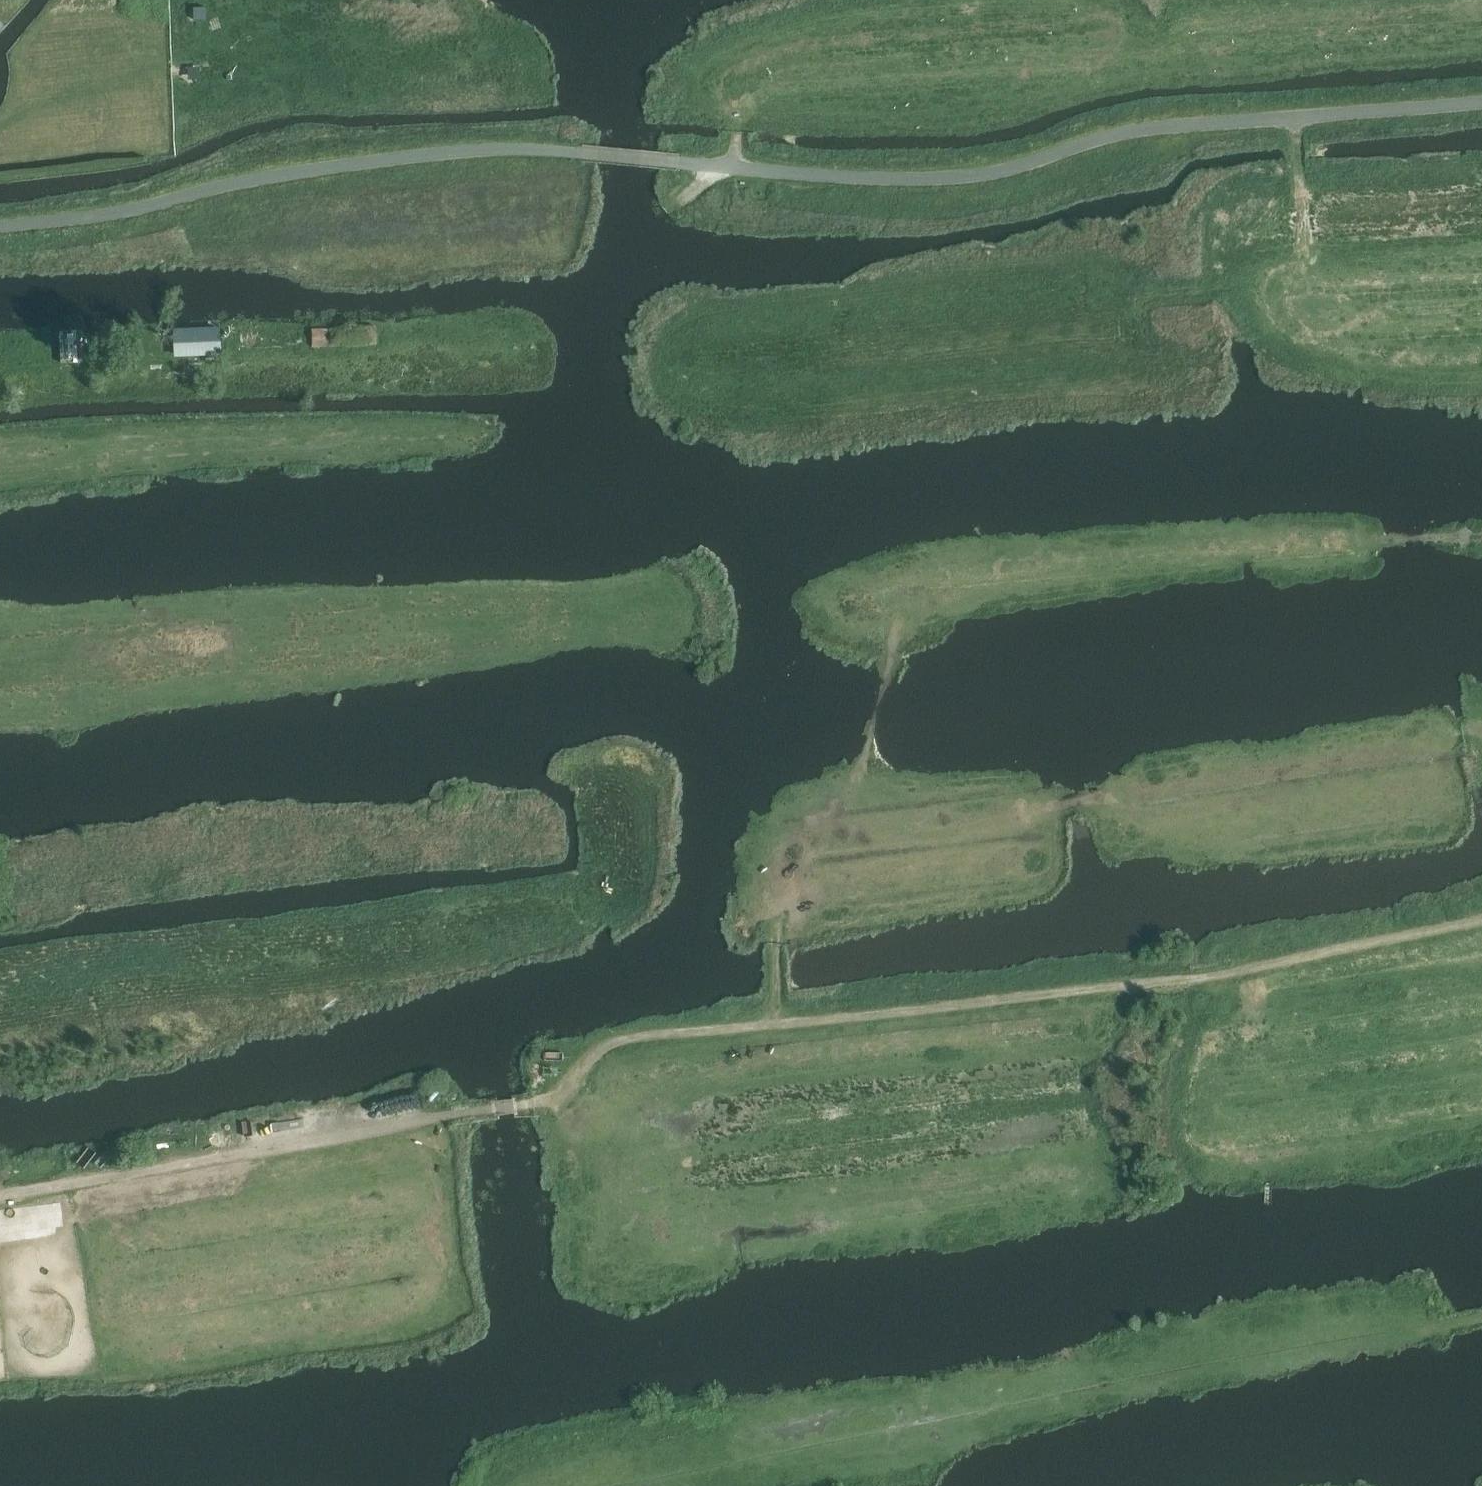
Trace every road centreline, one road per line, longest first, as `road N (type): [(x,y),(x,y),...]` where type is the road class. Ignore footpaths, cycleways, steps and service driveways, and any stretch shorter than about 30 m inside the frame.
road 1 (unclassified): [(0,227),(460,151),(952,180),(1137,132),(1481,102)]
road 2 (track): [(1297,115),(1305,243)]

